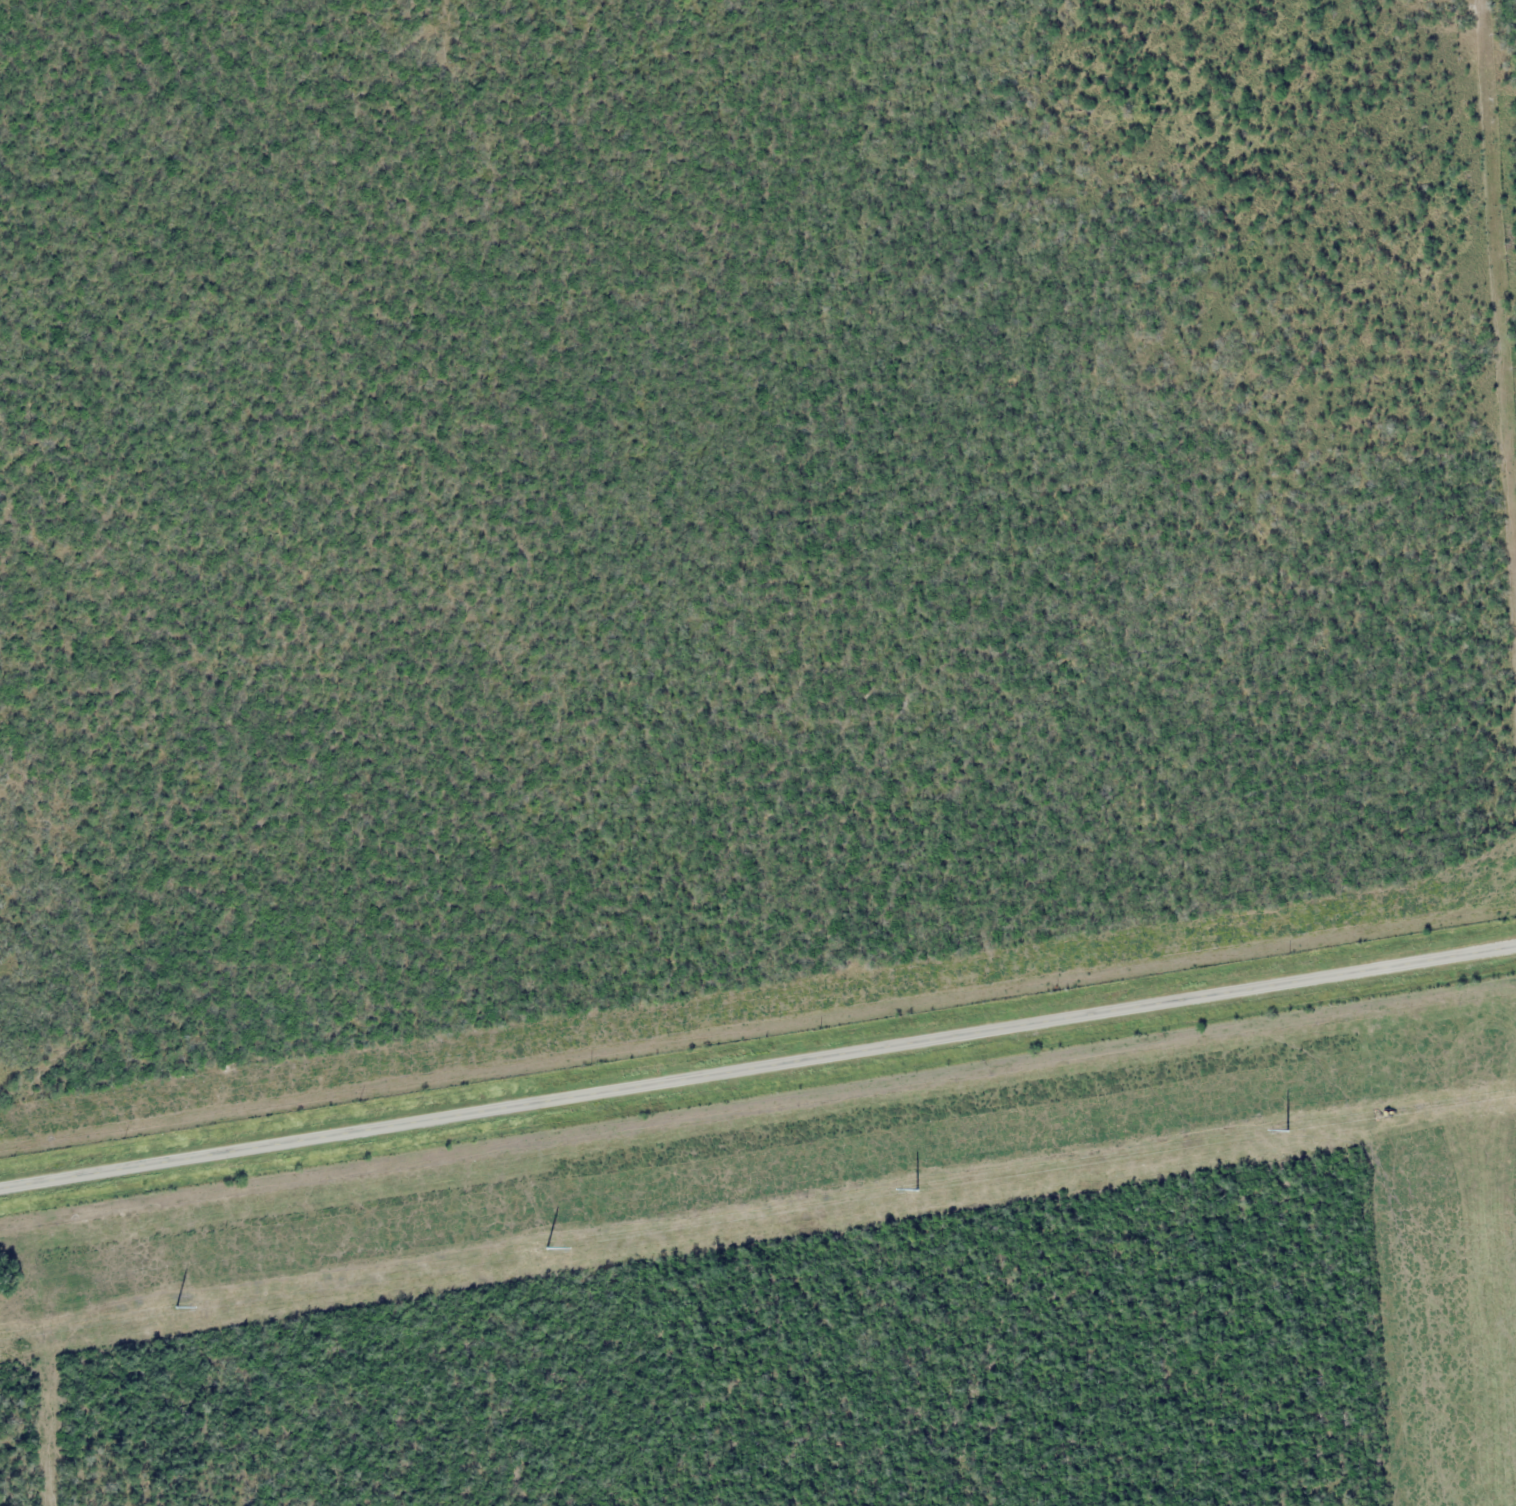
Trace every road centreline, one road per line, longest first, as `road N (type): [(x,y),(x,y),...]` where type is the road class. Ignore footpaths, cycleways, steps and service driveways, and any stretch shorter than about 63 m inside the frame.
road 1 (primary): [(0,1187),(1515,950)]

